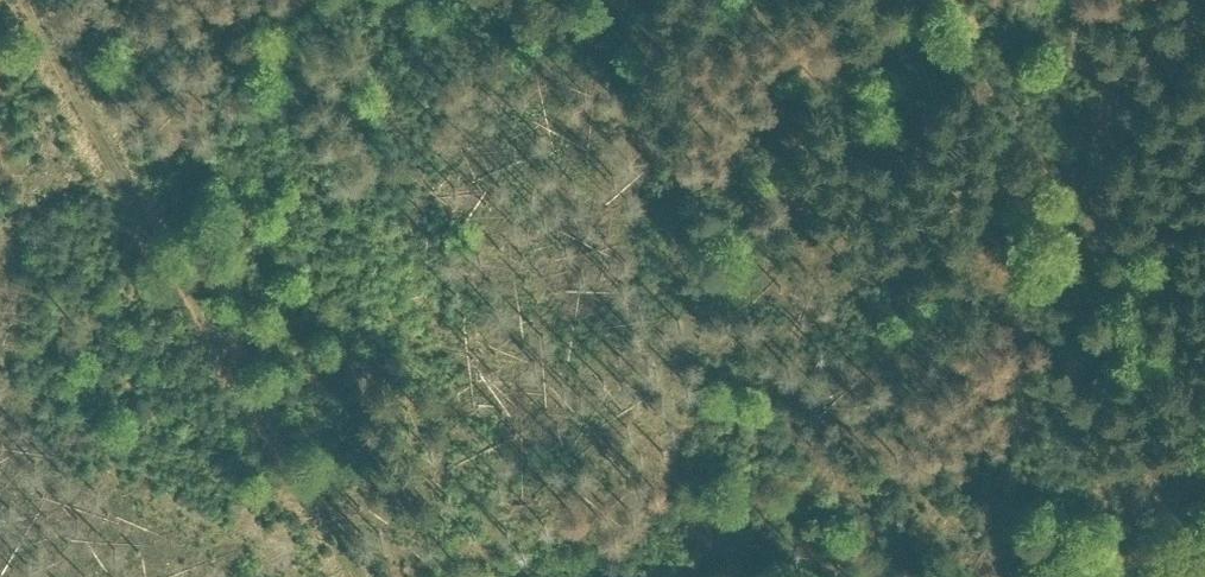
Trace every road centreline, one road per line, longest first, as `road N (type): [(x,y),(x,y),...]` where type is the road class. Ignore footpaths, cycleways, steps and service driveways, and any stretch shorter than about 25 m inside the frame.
road 1 (track): [(364,576),(25,0)]

